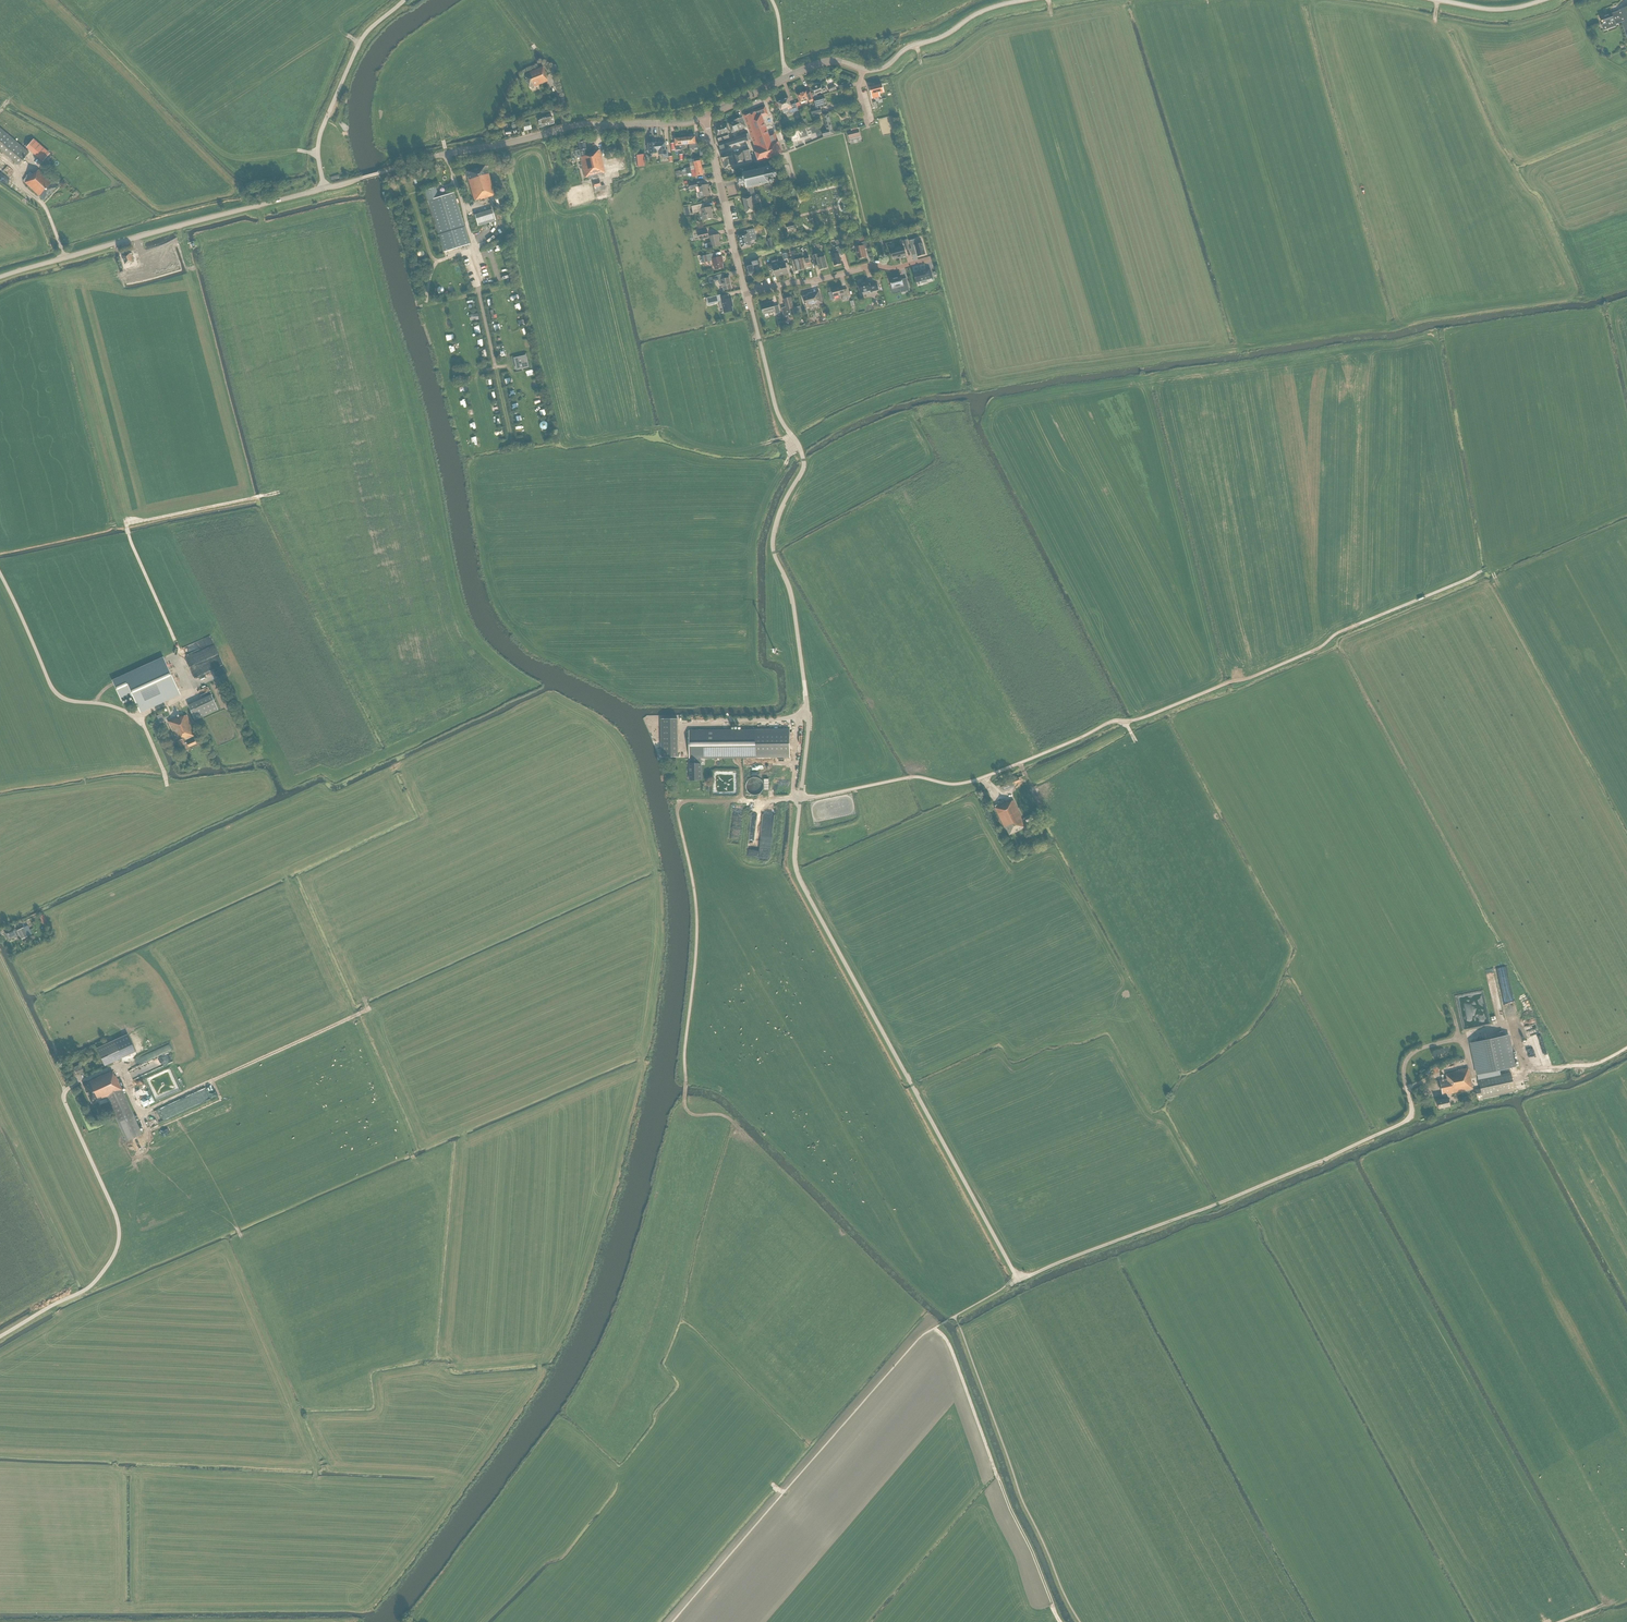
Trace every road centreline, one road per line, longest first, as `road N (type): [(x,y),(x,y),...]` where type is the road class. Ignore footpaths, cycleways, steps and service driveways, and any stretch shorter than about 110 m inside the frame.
road 1 (unclassified): [(1021,1281),(798,870),(807,696),(792,594),(774,545),(804,460),(776,408),(747,294)]
road 2 (track): [(802,799),(908,778),(975,780),(1115,721),(1247,679),(1482,571),(1491,568),(1495,580)]
road 3 (track): [(802,799),(679,805),(696,947),(685,1106),(737,1125)]
road 4 (unclassified): [(1021,1281),(1406,1124),(1413,1117),(1407,1091)]
road 5 (track): [(137,717),(189,694),(176,665),(185,662),(127,523),(279,493)]
road 6 (tertiary): [(324,188),(571,127),(704,116)]
road 7 (tertiary): [(0,277),(324,188)]
road 8 (track): [(1060,1621),(949,1342),(935,1328)]
road 9 (unclassified): [(0,1337),(90,1287),(119,1240),(65,1089)]
road 10 (track): [(139,1113),(369,1009),(364,999)]
road 11 (tertiary): [(788,77),(833,61),(880,68),(979,13),(1024,0)]
road 12 (unclassified): [(137,717),(66,700),(52,689),(0,574)]
road 13 (unclassified): [(324,188),(320,130),(358,44),(403,0)]
road 14 (residential): [(747,294),(929,260)]
road 15 (unclassified): [(747,294),(704,116)]
road 16 (track): [(65,1089),(0,960)]

